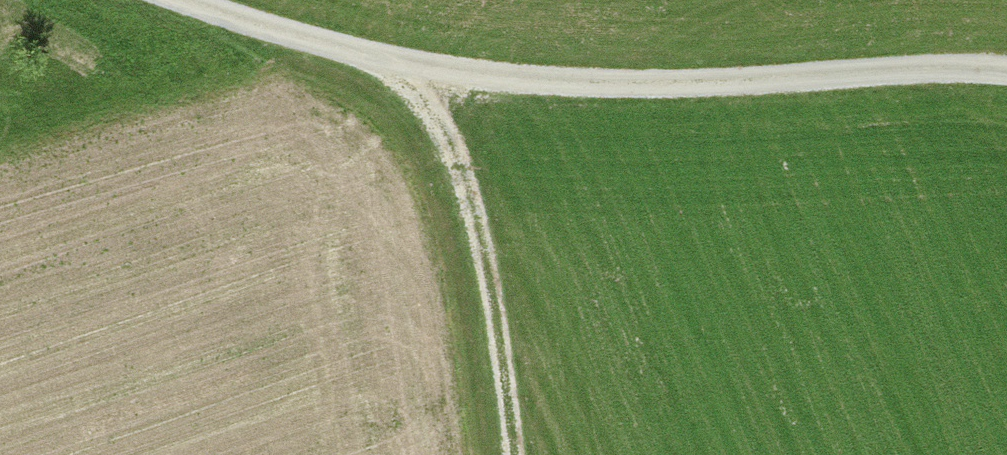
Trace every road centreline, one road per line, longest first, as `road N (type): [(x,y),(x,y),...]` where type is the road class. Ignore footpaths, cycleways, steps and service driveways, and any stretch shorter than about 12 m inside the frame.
road 1 (track): [(180,0),(456,74),(709,88),(1006,75)]
road 2 (track): [(366,56),(425,100),(458,153),(500,297),(520,454)]

